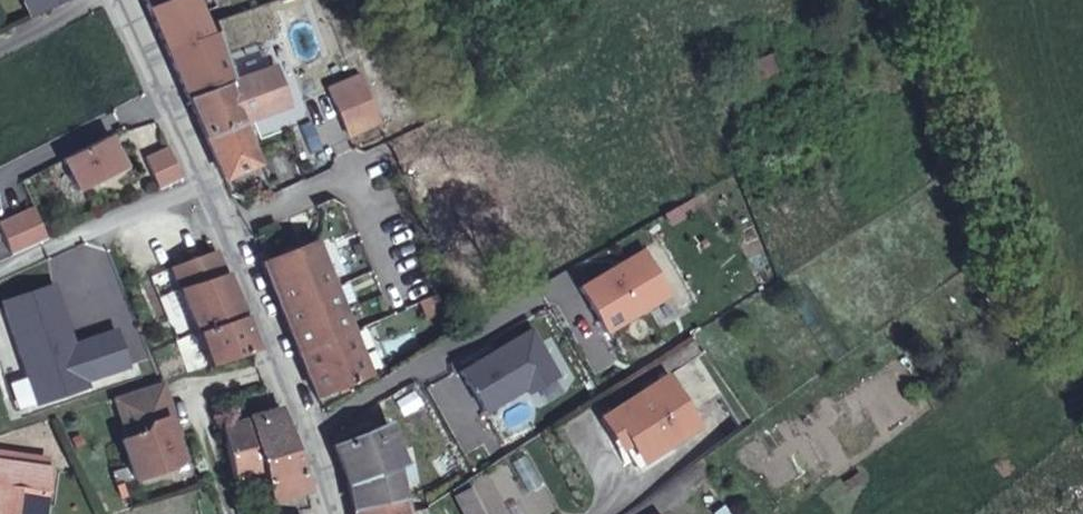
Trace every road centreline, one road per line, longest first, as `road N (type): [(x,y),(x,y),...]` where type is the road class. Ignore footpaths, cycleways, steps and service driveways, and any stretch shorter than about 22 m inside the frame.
road 1 (residential): [(122,0),(238,252),(331,513)]

